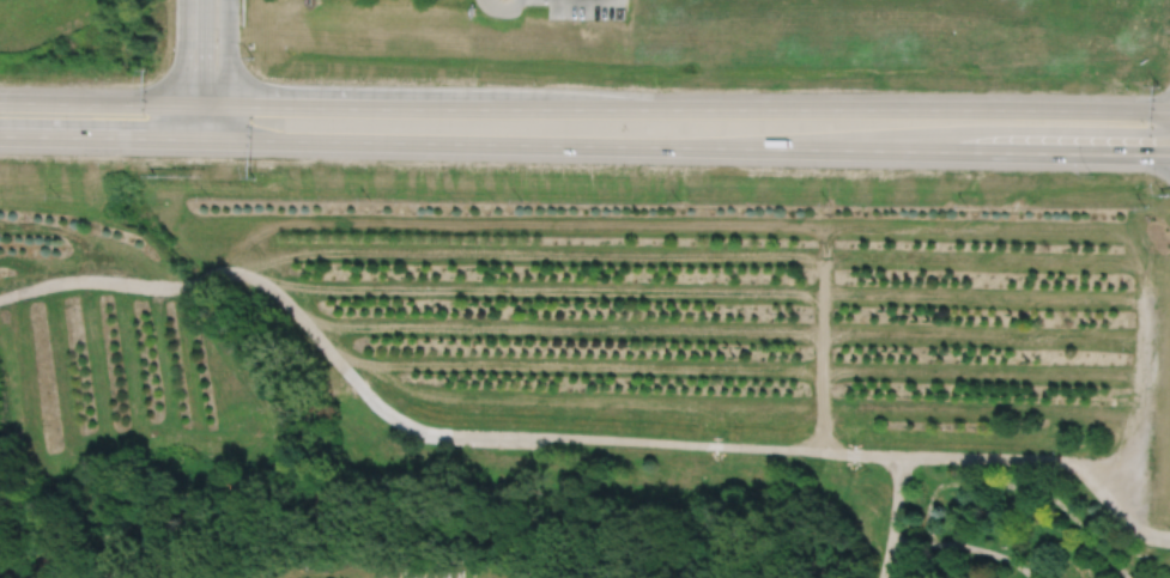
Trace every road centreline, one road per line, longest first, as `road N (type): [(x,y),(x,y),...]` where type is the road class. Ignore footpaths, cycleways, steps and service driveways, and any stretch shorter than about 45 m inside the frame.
road 1 (track): [(1152,536),(1060,462),(419,430),(370,396),(275,291),(234,270),(211,272),(180,288),(72,280),(0,298)]
road 2 (track): [(211,272),(293,220),(807,227),(824,253),(822,450)]
road 3 (primary): [(225,139),(911,150)]
road 4 (primary): [(1169,112),(509,109)]
road 5 (track): [(824,253),(831,232),(843,229),(1119,235),(1142,274),(1145,317),(1139,415),(1116,509)]
road 6 (primary): [(509,109),(226,105)]
road 7 (primary): [(911,150),(1169,154)]
road 8 (primary): [(0,135),(192,139)]
road 9 (primary): [(192,105),(0,102)]
road 10 (residential): [(225,139),(226,0)]

